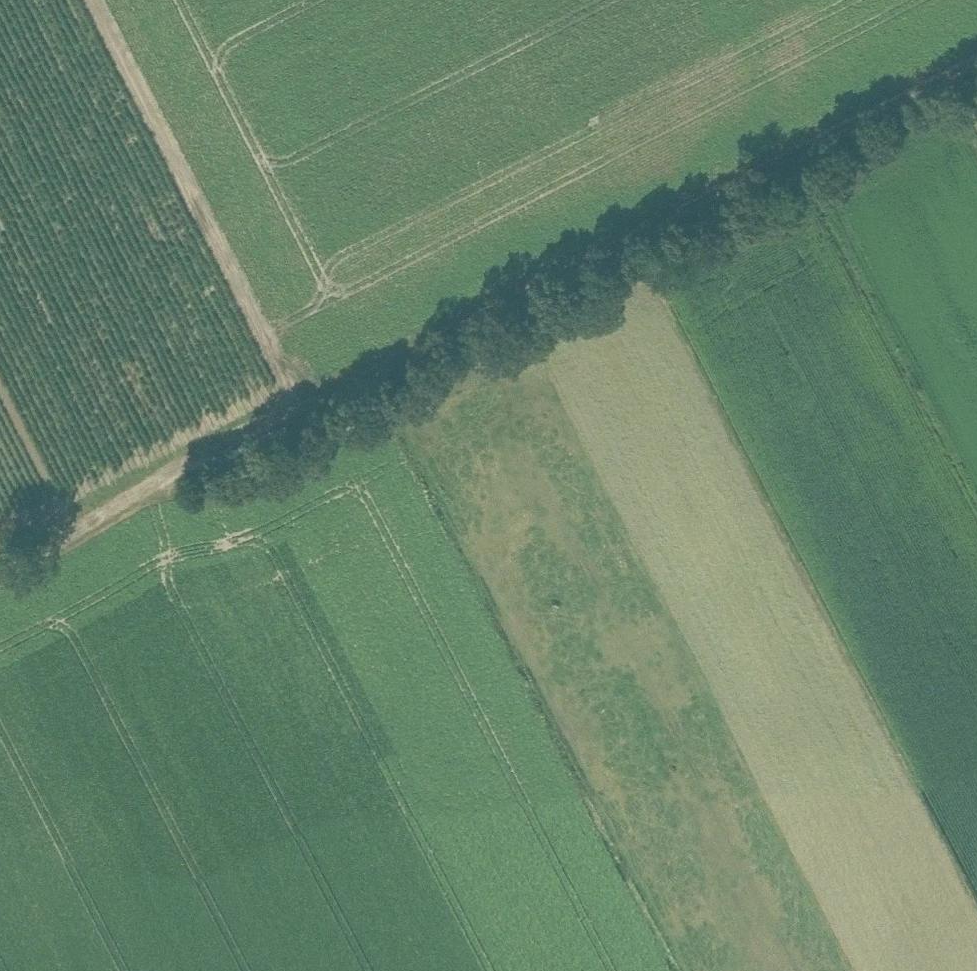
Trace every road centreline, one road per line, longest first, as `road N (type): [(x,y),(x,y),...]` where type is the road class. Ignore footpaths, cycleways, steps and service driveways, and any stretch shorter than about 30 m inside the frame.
road 1 (track): [(0,567),(976,54)]

